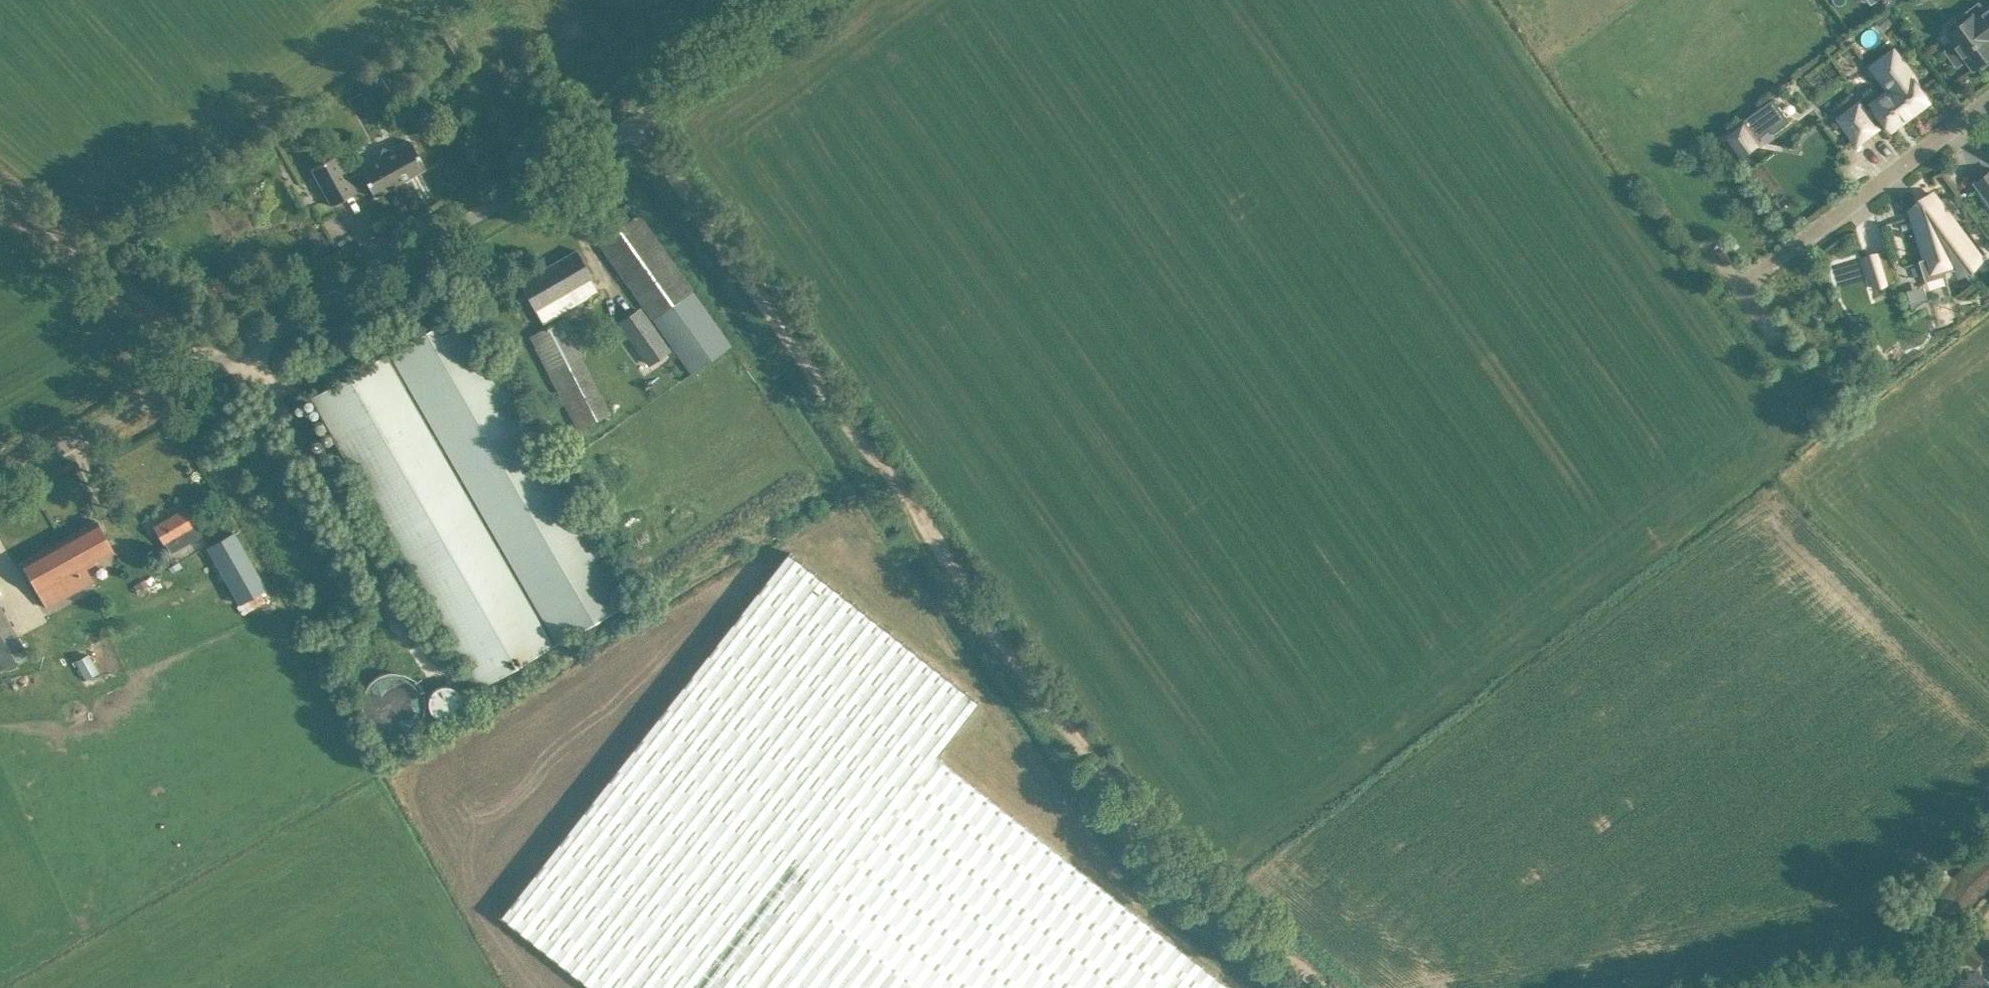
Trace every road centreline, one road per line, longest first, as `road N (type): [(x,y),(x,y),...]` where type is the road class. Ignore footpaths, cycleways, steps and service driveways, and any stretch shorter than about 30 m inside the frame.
road 1 (track): [(1320,987),(1183,874),(1121,803),(629,119)]
road 2 (unclassified): [(0,480),(629,119),(788,0)]
road 3 (residential): [(1988,100),(1741,289)]
road 4 (track): [(223,355),(0,184)]

